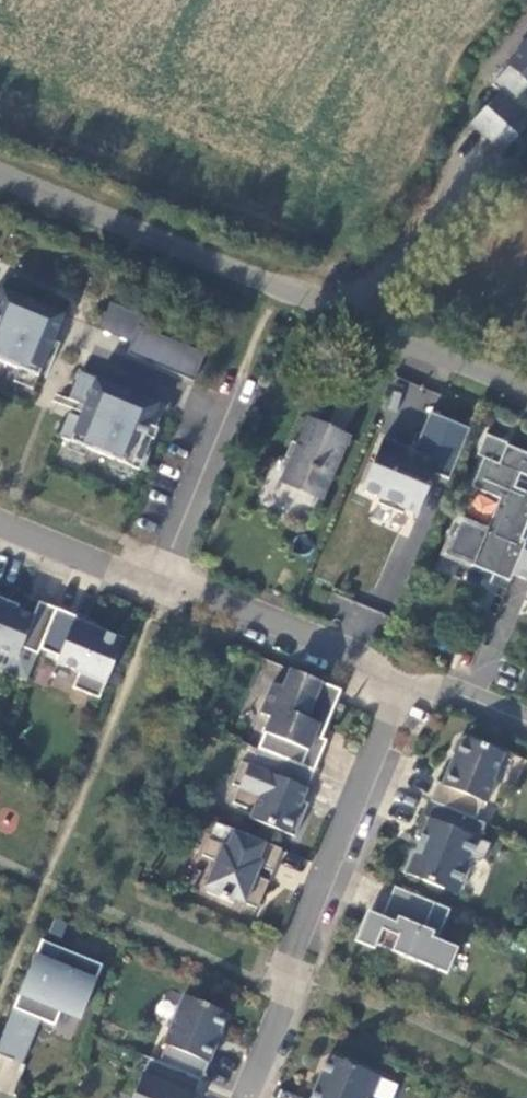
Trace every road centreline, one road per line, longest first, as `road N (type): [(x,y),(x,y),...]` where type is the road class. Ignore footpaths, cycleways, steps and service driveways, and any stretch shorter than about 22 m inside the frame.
road 1 (residential): [(0,177),(526,389)]
road 2 (residential): [(398,687),(245,1097)]
road 3 (residential): [(0,521),(289,626),(351,654),(398,687)]
road 4 (residential): [(398,687),(465,692),(526,719)]

